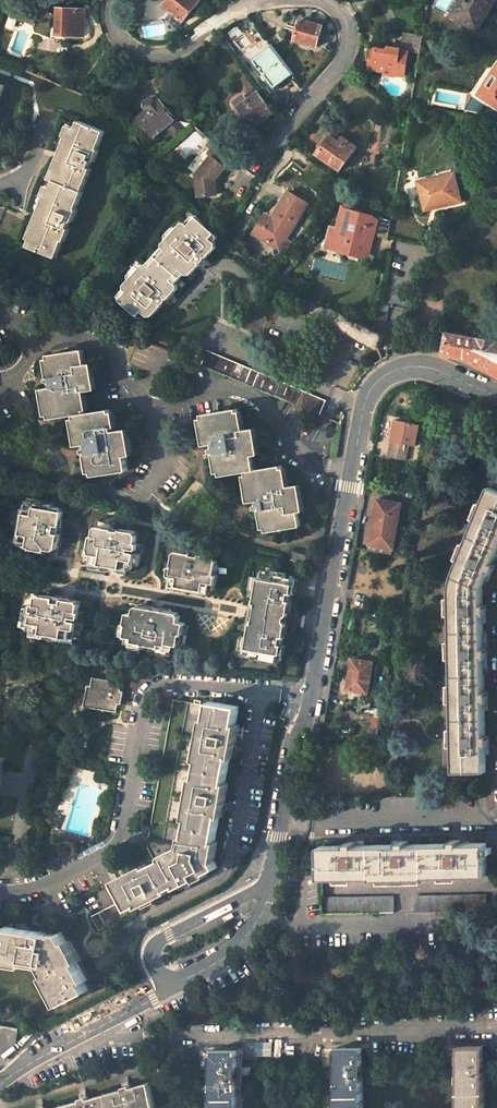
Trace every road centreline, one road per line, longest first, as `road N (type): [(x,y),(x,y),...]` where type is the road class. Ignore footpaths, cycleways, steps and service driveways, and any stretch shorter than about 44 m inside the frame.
road 1 (residential): [(269,885),(369,393),(382,377),(413,366),(496,396)]
road 2 (residential): [(2,1083),(170,991)]
road 3 (residential): [(170,991),(152,959),(155,944),(269,885)]
road 4 (residential): [(170,991),(239,945),(269,885)]

